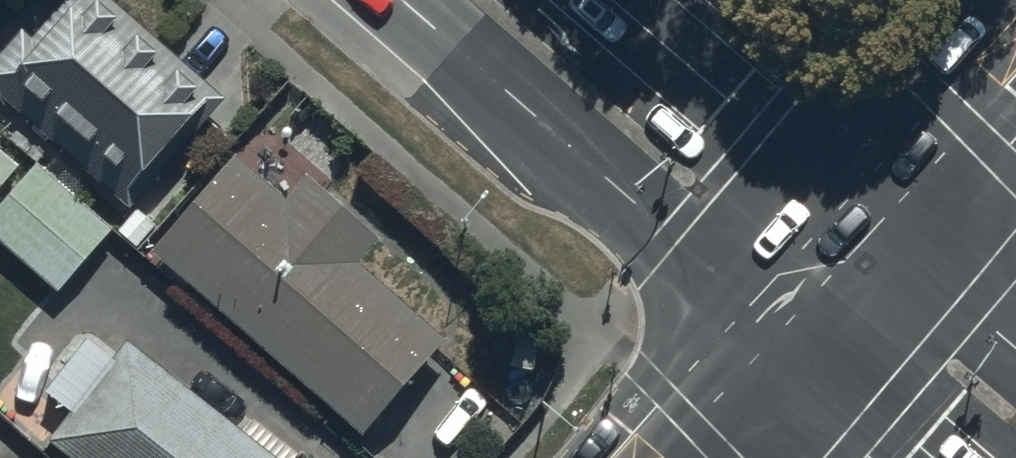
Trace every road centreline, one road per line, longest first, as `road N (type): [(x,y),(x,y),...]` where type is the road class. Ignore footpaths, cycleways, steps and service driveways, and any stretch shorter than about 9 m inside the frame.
road 1 (primary): [(783,332),(402,0)]
road 2 (primary): [(613,0),(875,231)]
road 3 (tertiary): [(1015,69),(875,231)]
road 4 (primary): [(930,457),(783,332)]
road 5 (primary): [(875,231),(1015,351)]
road 6 (tertiary): [(783,332),(660,457)]
road 7 (tertiary): [(875,231),(783,332)]

